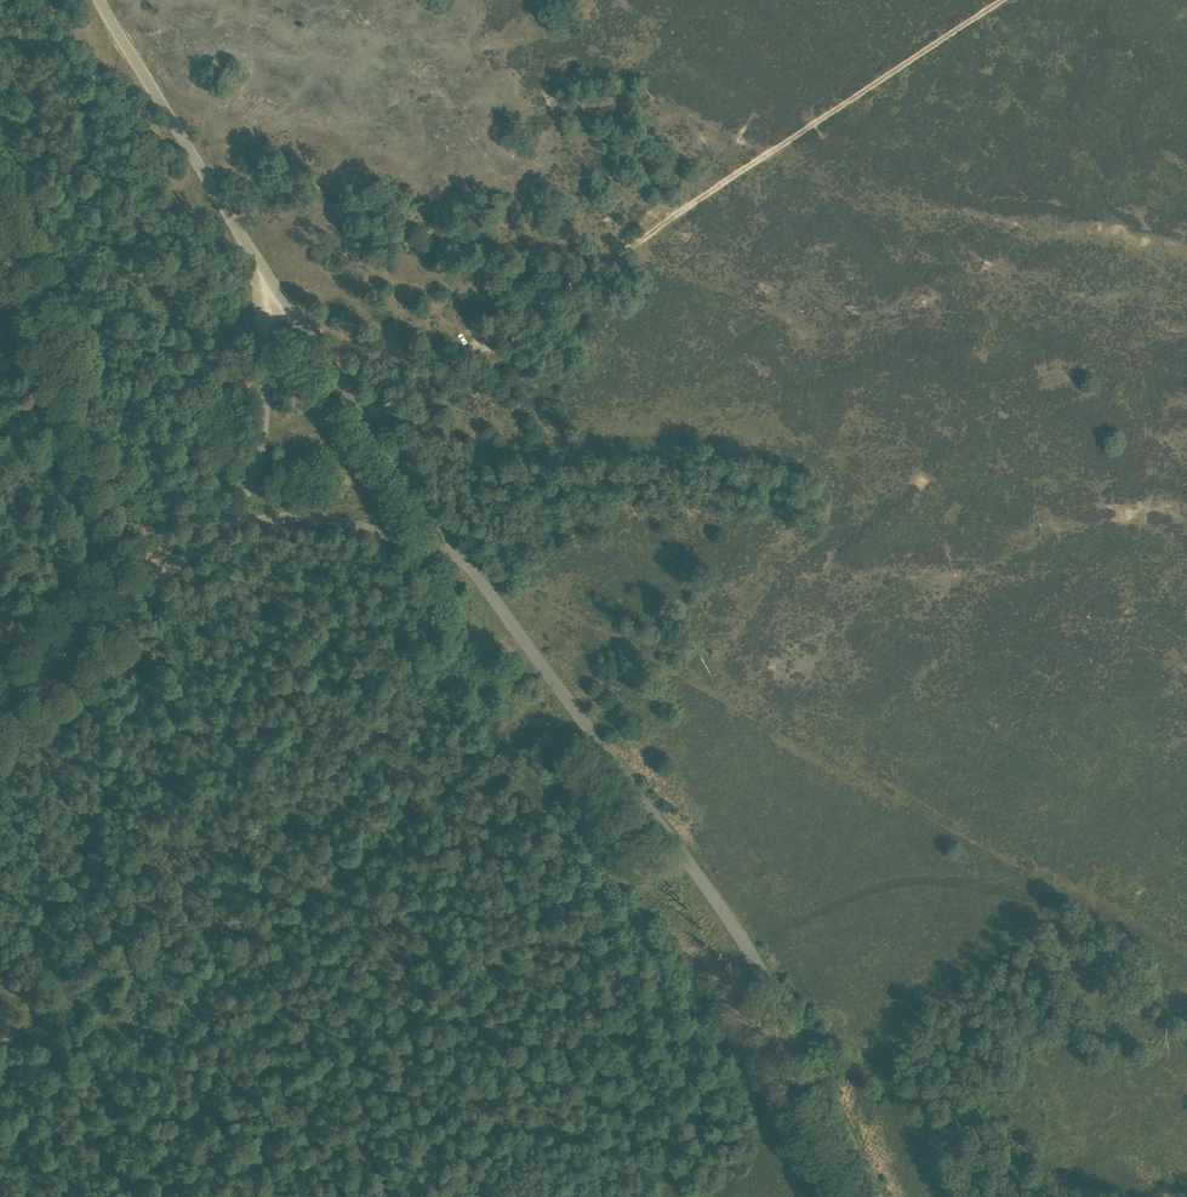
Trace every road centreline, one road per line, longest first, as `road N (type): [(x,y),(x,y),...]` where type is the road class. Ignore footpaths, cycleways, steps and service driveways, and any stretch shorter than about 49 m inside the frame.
road 1 (unclassified): [(876,1196),(802,1045),(718,905),(462,559)]
road 2 (track): [(364,420),(994,0)]
road 3 (unclassified): [(462,559),(255,265)]
road 4 (unclassified): [(255,265),(97,0)]
road 5 (unclassified): [(236,518),(200,561),(0,705)]
road 6 (unclassified): [(255,265),(266,386),(260,449),(236,518)]
road 7 (unclassified): [(236,518),(364,525),(462,559)]

